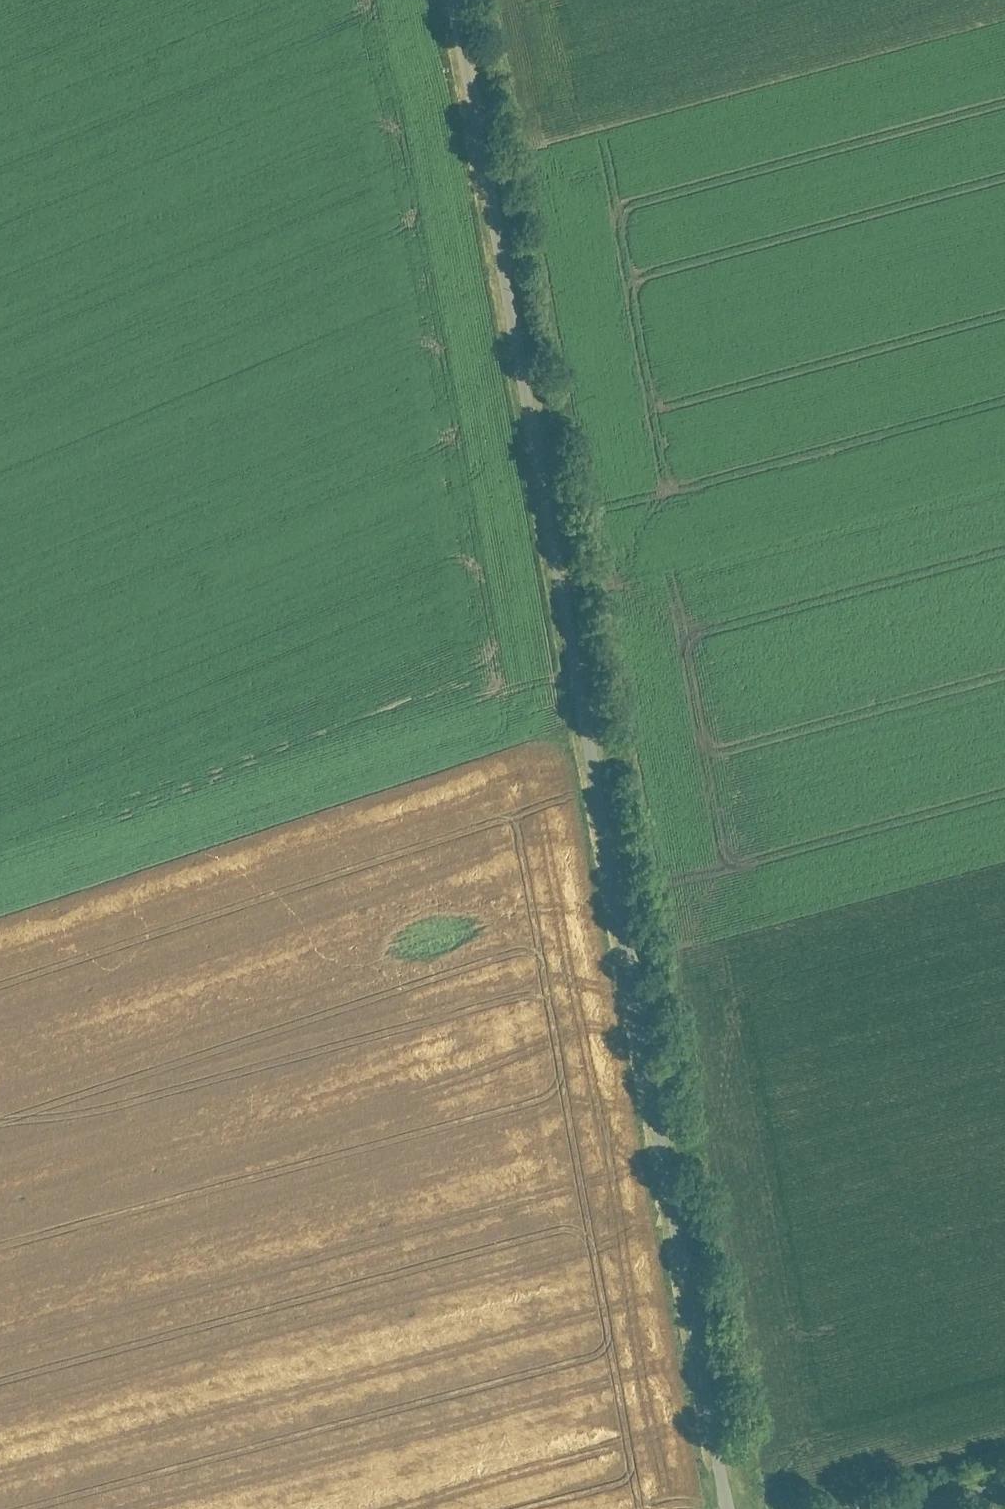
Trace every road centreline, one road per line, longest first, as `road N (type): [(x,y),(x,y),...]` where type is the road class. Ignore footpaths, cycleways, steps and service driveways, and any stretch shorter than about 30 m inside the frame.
road 1 (residential): [(464,0),(729,1508)]

